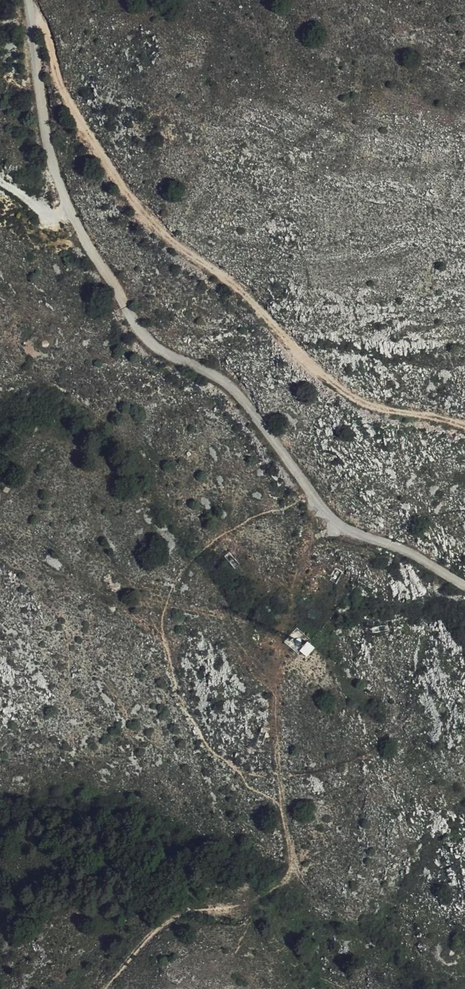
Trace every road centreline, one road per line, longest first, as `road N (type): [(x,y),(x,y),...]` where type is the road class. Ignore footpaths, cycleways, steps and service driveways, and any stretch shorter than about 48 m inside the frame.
road 1 (unclassified): [(28,0),(42,124),(58,186),(144,339),(239,394),(342,532),(398,549),(464,588)]
road 2 (track): [(464,427),(353,398),(222,276),(149,222),(84,128),(33,16)]
road 3 (track): [(315,503),(281,638),(274,699),(293,867),(286,882),(254,903),(162,924),(106,988)]

